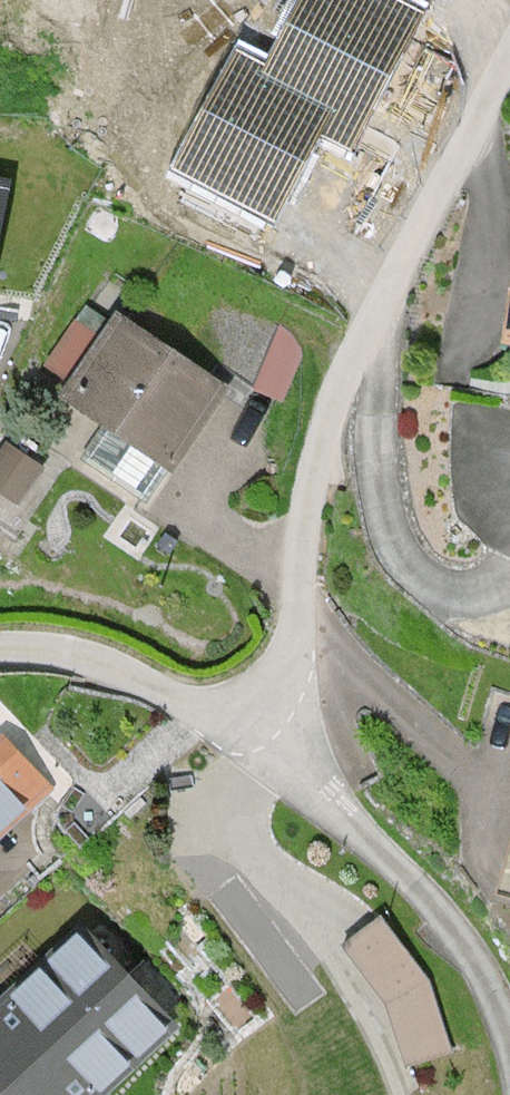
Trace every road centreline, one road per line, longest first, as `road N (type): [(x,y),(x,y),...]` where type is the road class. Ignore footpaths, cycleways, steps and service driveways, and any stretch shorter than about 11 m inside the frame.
road 1 (unclassified): [(260,708),(291,645),(311,481),(328,417),(509,57)]
road 2 (unclassified): [(509,1041),(496,988),(477,956),(321,799),(260,708)]
road 3 (unclassified): [(0,654),(104,667),(210,716),(236,718),(260,708)]

